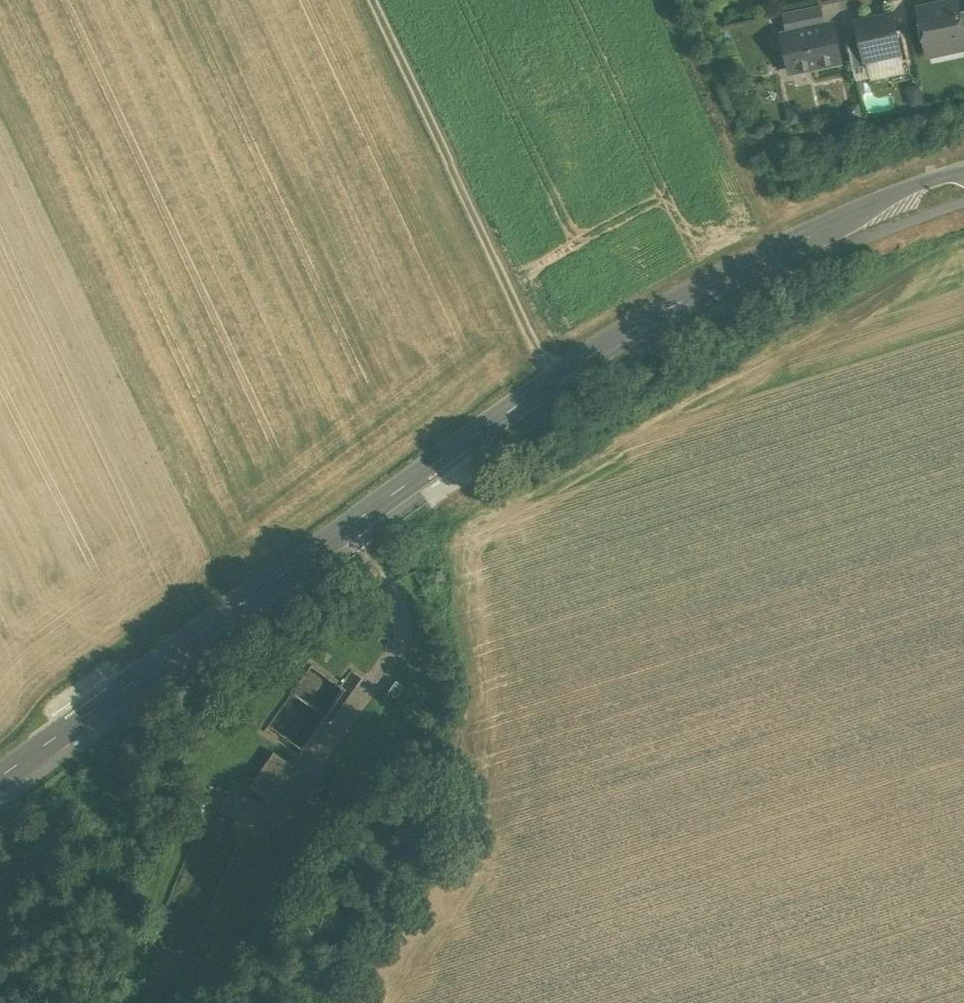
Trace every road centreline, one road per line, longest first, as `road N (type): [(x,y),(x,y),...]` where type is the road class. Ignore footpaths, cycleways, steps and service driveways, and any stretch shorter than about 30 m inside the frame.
road 1 (tertiary): [(0,778),(550,382),(874,201),(963,175)]
road 2 (track): [(550,382),(368,0)]

